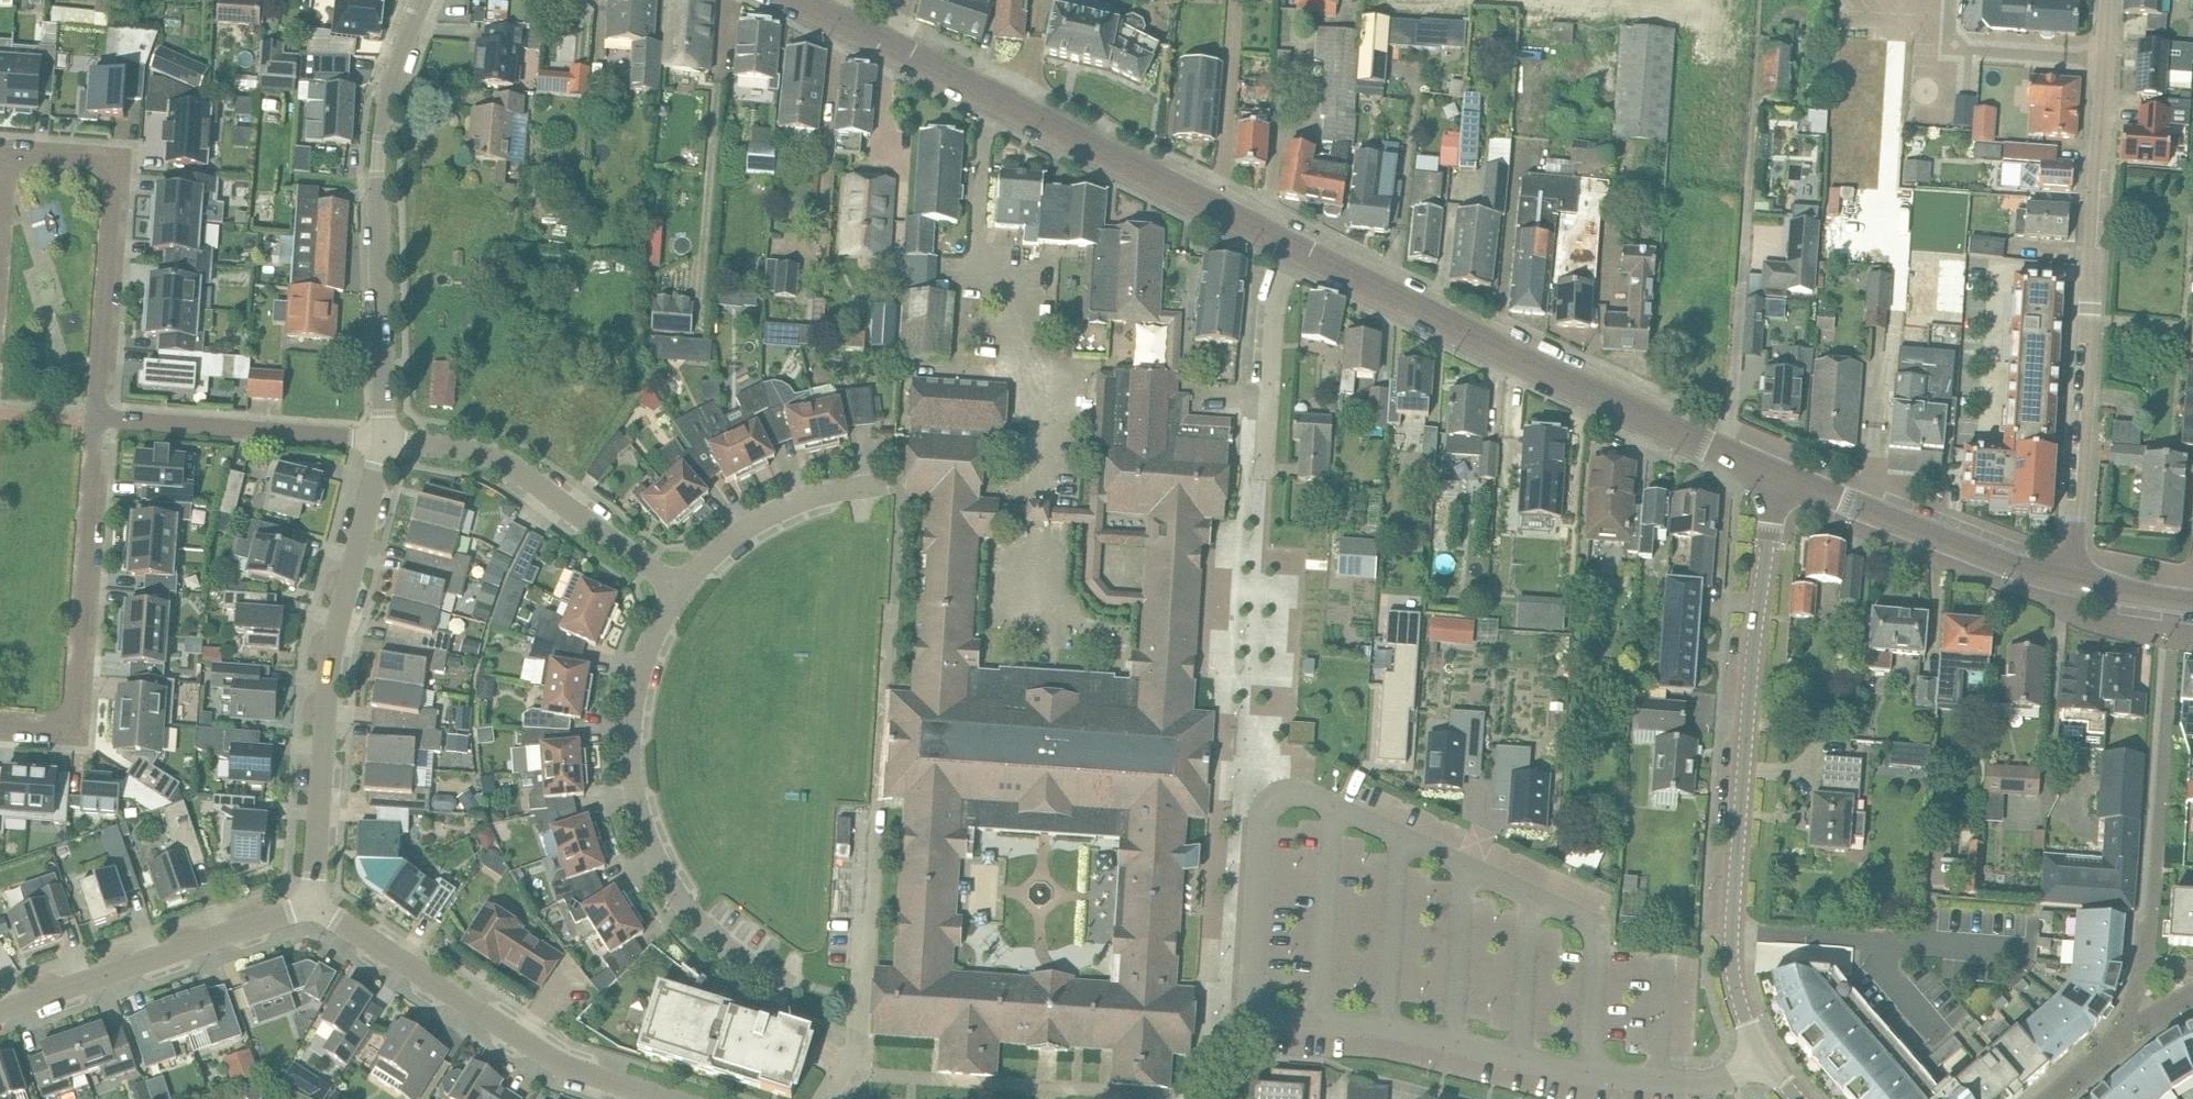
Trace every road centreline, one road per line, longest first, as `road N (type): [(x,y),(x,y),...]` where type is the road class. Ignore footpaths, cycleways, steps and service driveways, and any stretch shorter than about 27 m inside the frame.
road 1 (tertiary): [(1776,472),(1732,957),(1762,1056),(1799,1098)]
road 2 (residential): [(2072,577),(2109,0)]
road 3 (tertiary): [(1776,472),(1296,250)]
road 4 (residential): [(313,904),(330,654),(383,439)]
road 5 (residential): [(786,982),(729,948),(683,901),(639,812),(632,713),(648,649),(680,591)]
road 6 (tertiary): [(1296,250),(890,47)]
road 7 (residential): [(383,439),(380,133),(423,0)]
road 8 (residential): [(674,1098),(564,1064),(313,904)]
road 9 (residential): [(2147,1007),(2173,599)]
road 10 (residential): [(94,417),(69,718),(0,722)]
road 11 (residential): [(8,156),(88,162),(110,175),(94,417)]
road 12 (residential): [(680,591),(512,465),(465,448),(383,439)]
road 13 (residential): [(0,1009),(313,904)]
road 14 (tertiary): [(2072,577),(2004,560),(1776,472)]
road 15 (residential): [(383,439),(94,417)]
road 16 (residential): [(680,591),(753,522),(815,494),(881,483)]
road 17 (unclassified): [(1296,250),(1273,303),(1263,478)]
road 18 (residential): [(2051,1098),(2147,1007)]

